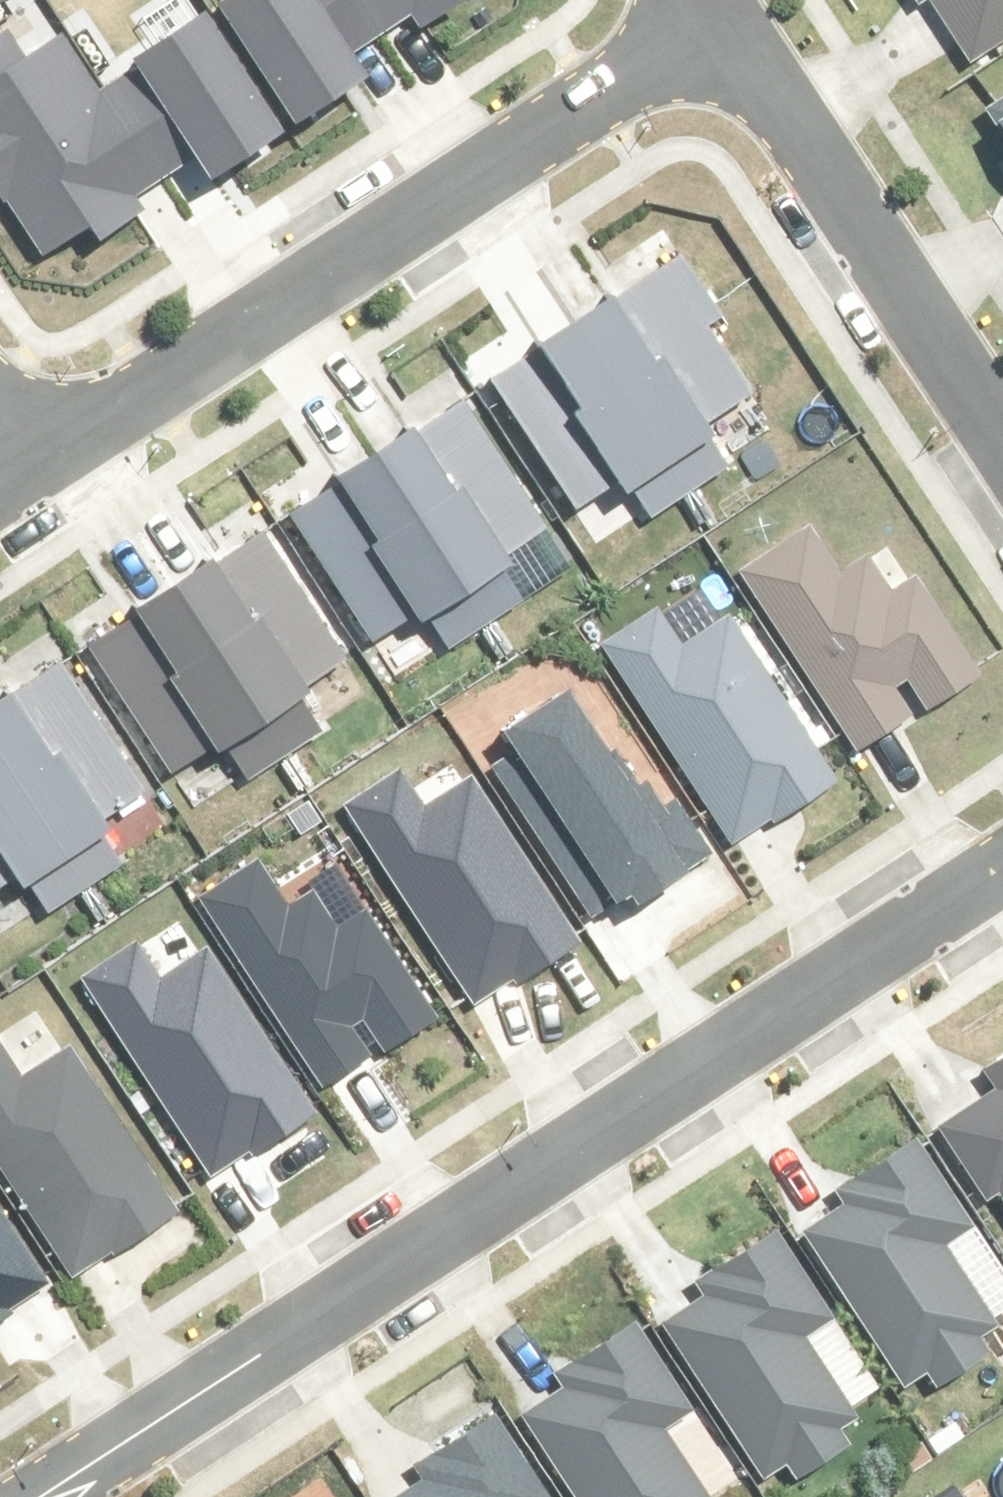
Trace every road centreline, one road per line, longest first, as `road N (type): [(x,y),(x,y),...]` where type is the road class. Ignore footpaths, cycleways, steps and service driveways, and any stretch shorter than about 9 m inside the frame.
road 1 (residential): [(78,1496),(1002,885)]
road 2 (residential): [(725,23),(30,472)]
road 3 (residential): [(1002,433),(725,23)]

